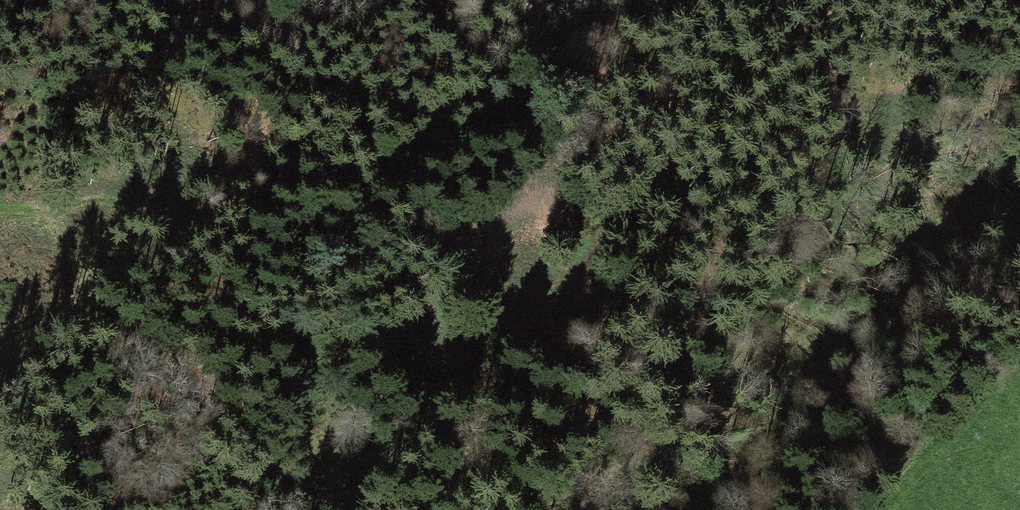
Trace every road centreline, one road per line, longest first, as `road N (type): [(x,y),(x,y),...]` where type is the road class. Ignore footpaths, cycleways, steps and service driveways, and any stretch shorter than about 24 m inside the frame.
road 1 (track): [(0,331),(200,226),(431,132),(525,53),(574,35),(720,14)]
road 2 (track): [(828,0),(697,134),(558,304),(425,426),(317,509)]

